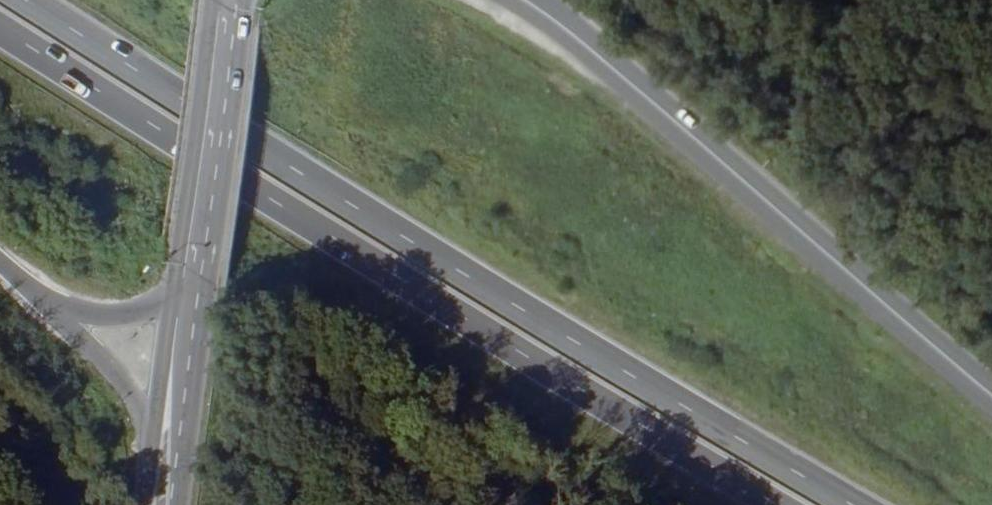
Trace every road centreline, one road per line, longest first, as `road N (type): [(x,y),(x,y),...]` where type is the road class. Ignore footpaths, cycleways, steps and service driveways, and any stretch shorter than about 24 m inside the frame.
road 1 (trunk): [(843,504),(23,0)]
road 2 (trunk): [(0,31),(242,188),(768,504)]
road 3 (secondary): [(991,394),(530,0)]
road 4 (primary): [(223,6),(181,303)]
road 5 (primary): [(174,504),(192,346),(181,303)]
road 6 (trunk): [(46,307),(152,438)]
road 7 (primary): [(181,303),(152,438)]
road 8 (trunk): [(46,307),(125,317),(181,303)]

